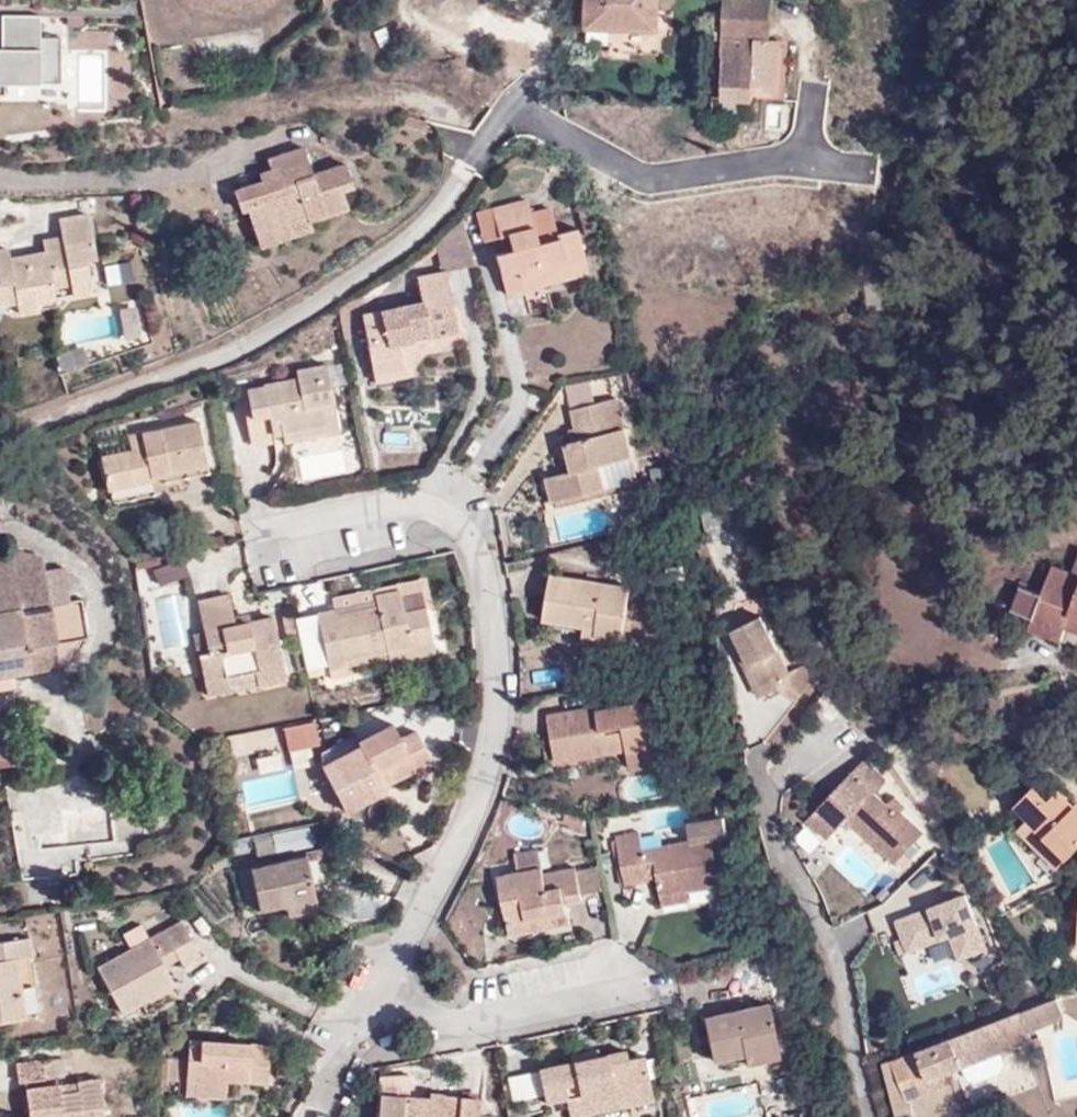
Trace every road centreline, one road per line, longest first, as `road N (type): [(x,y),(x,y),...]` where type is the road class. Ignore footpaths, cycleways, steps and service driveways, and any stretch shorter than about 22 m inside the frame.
road 1 (residential): [(372,1016),(492,756),(496,649),(476,540),(418,502),(278,542)]
road 2 (residential): [(0,432),(190,365),(330,297),(420,232),(464,167)]
road 3 (residential): [(805,710),(756,776),(781,851),(835,944),(870,1116)]
road 4 (residential): [(372,1016),(479,1026),(648,987)]

